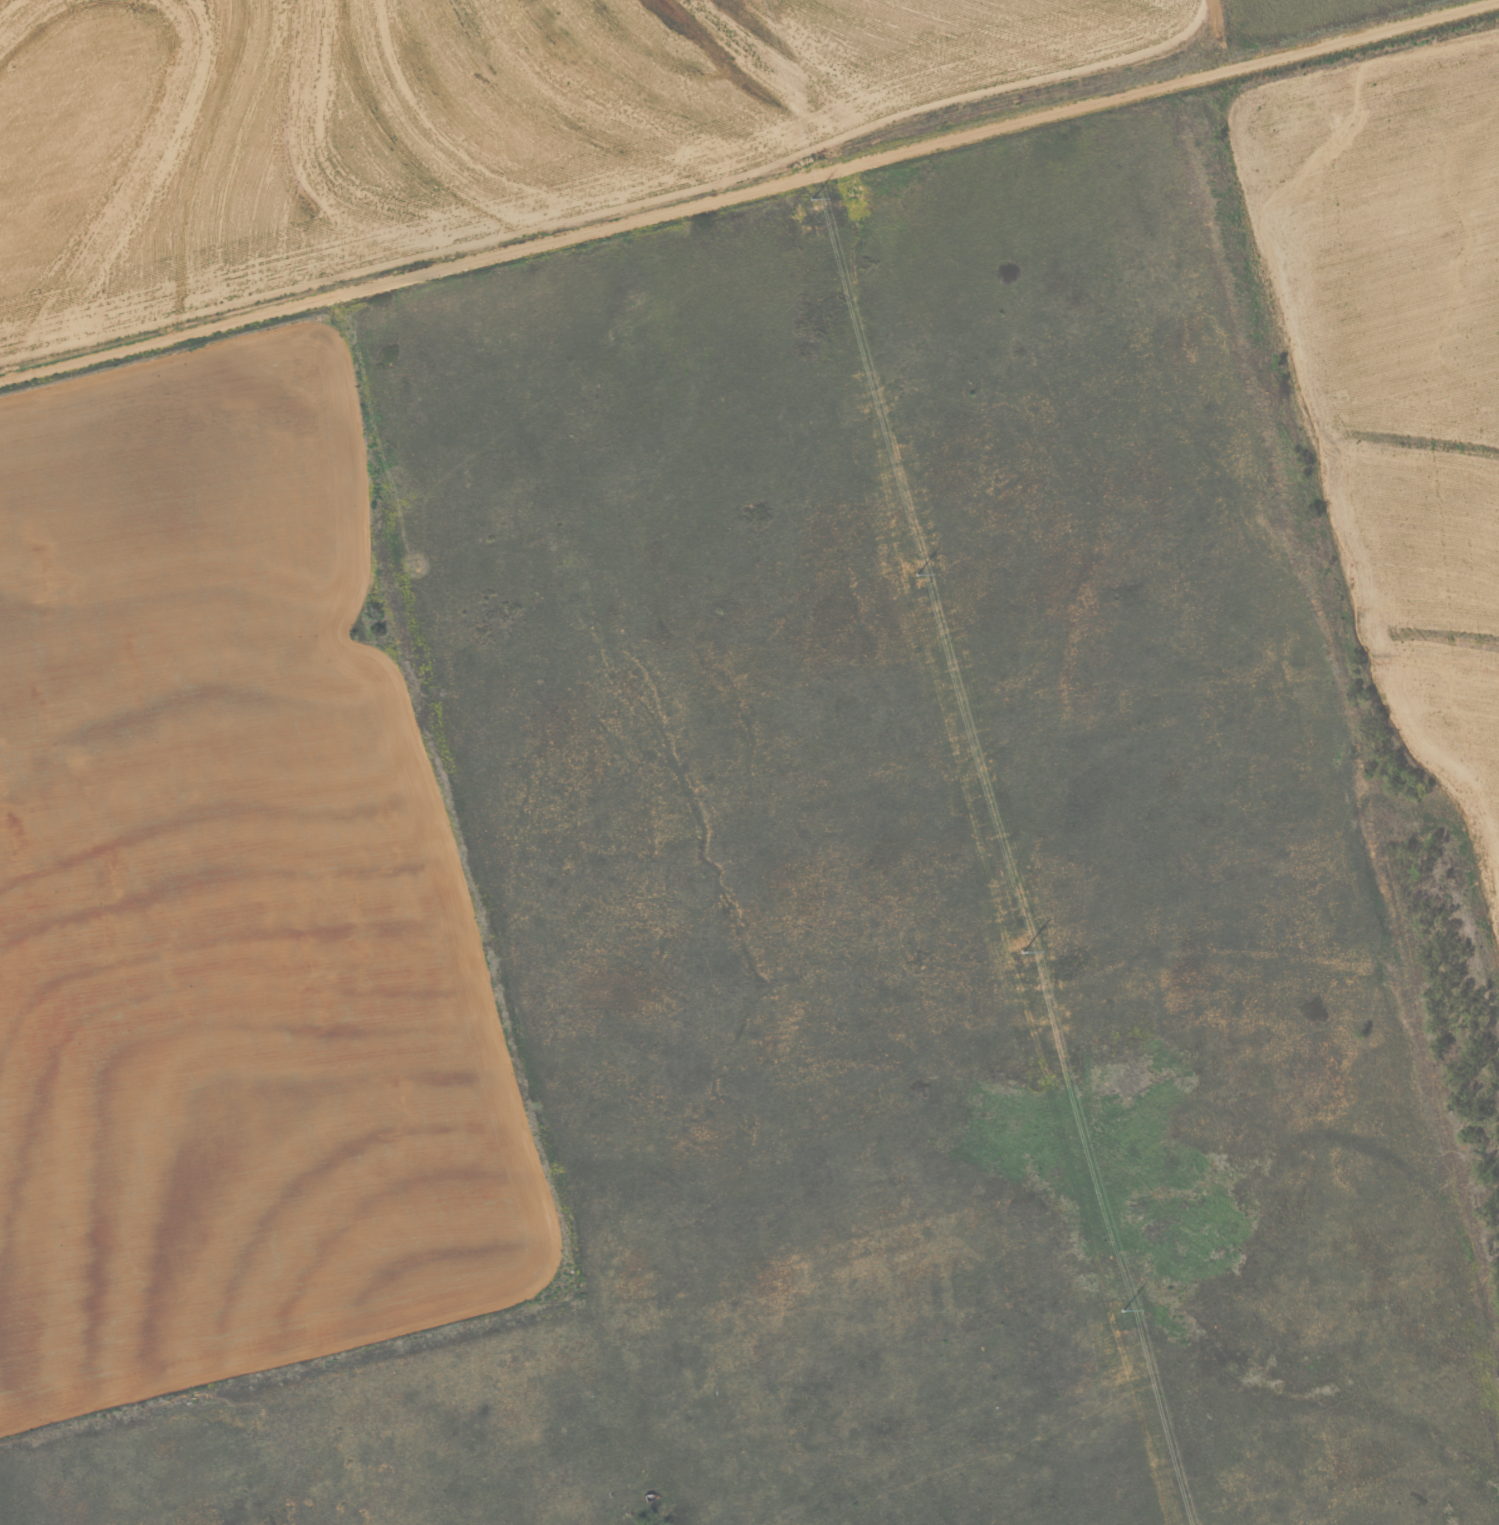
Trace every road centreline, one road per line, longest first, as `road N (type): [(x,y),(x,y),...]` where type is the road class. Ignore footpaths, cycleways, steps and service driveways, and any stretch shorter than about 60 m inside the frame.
road 1 (residential): [(0,325),(1372,0)]

